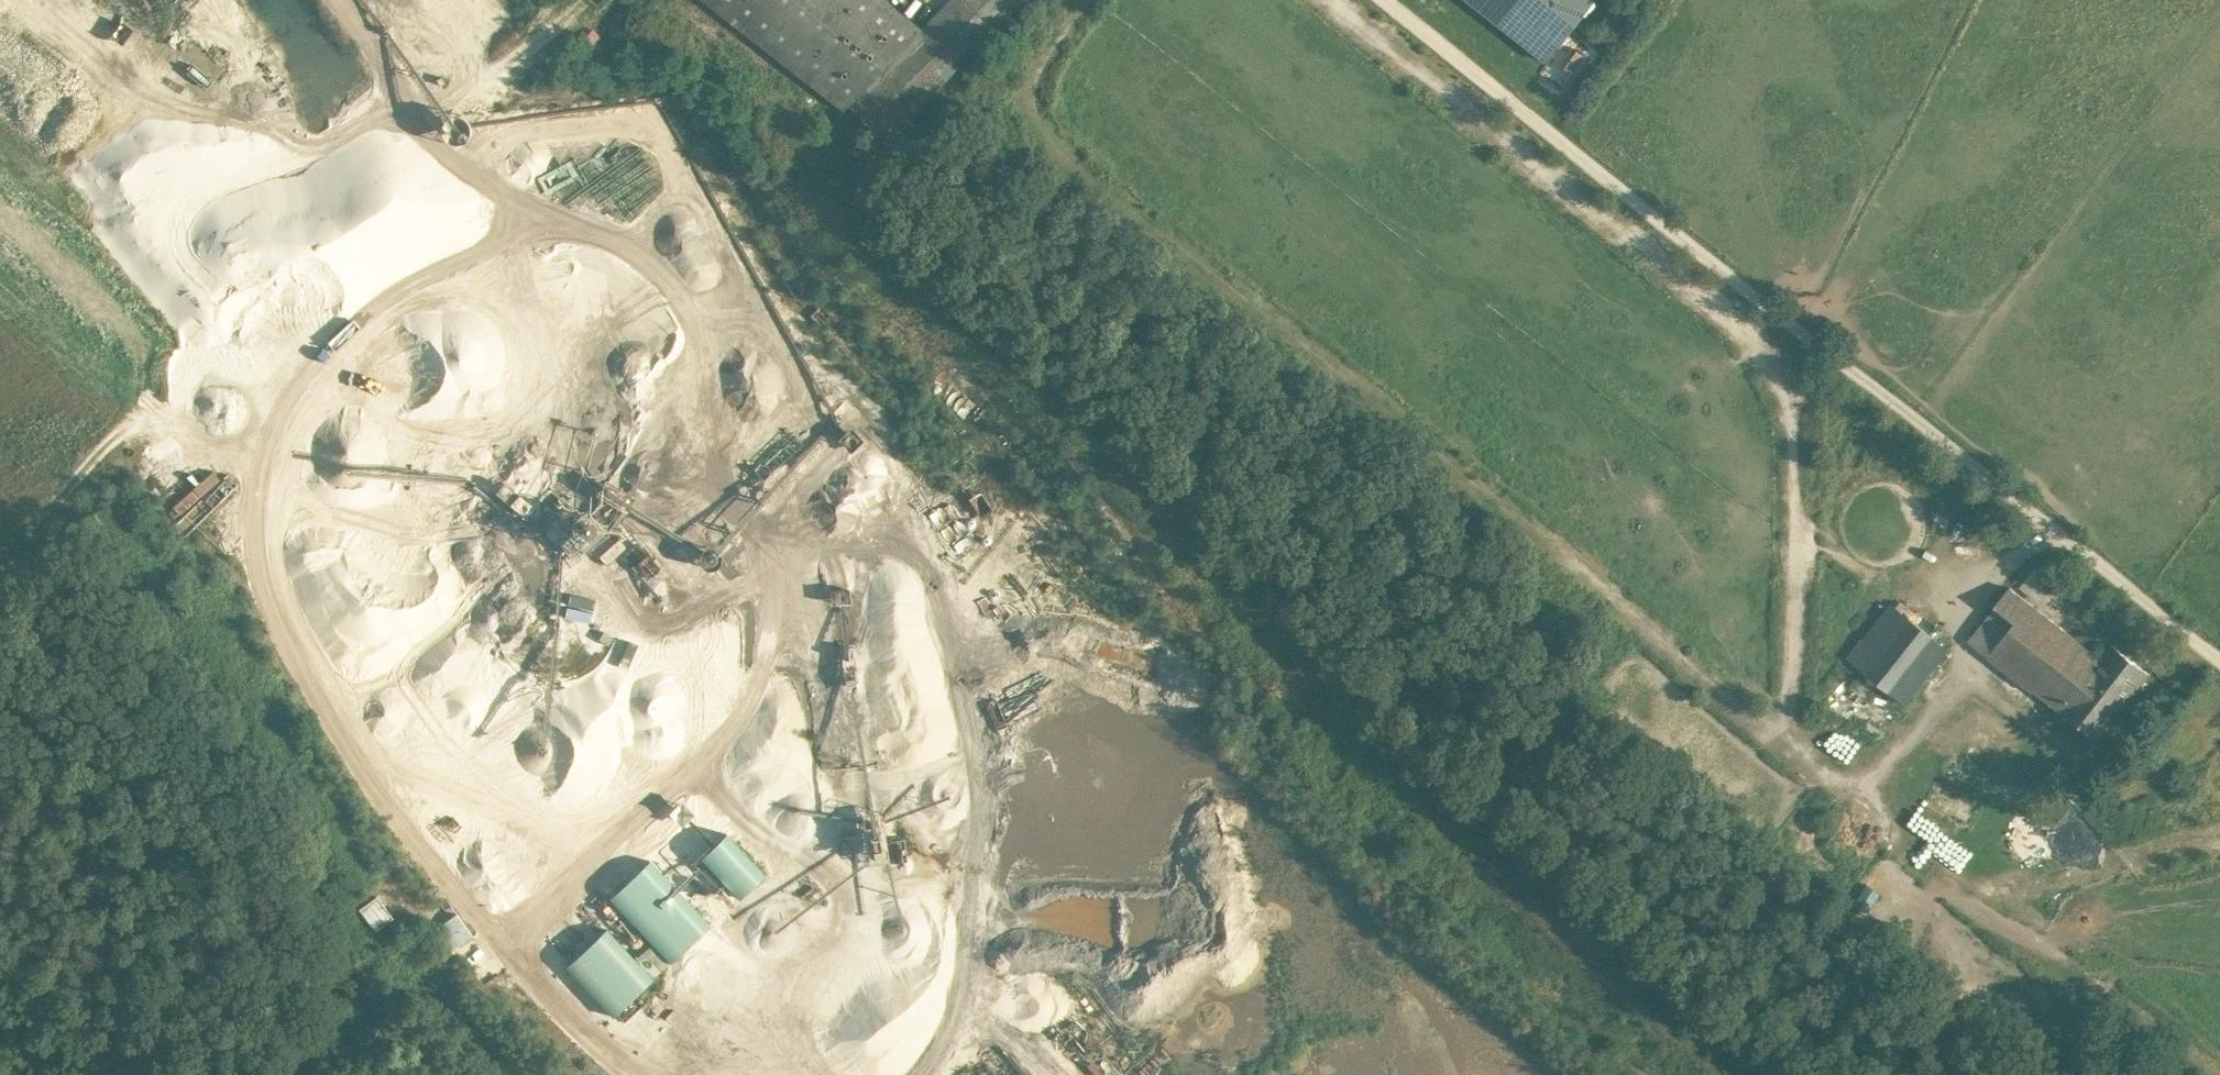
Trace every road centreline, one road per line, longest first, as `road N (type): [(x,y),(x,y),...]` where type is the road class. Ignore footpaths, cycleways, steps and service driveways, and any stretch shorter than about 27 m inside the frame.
road 1 (residential): [(2219,660),(1386,0)]

